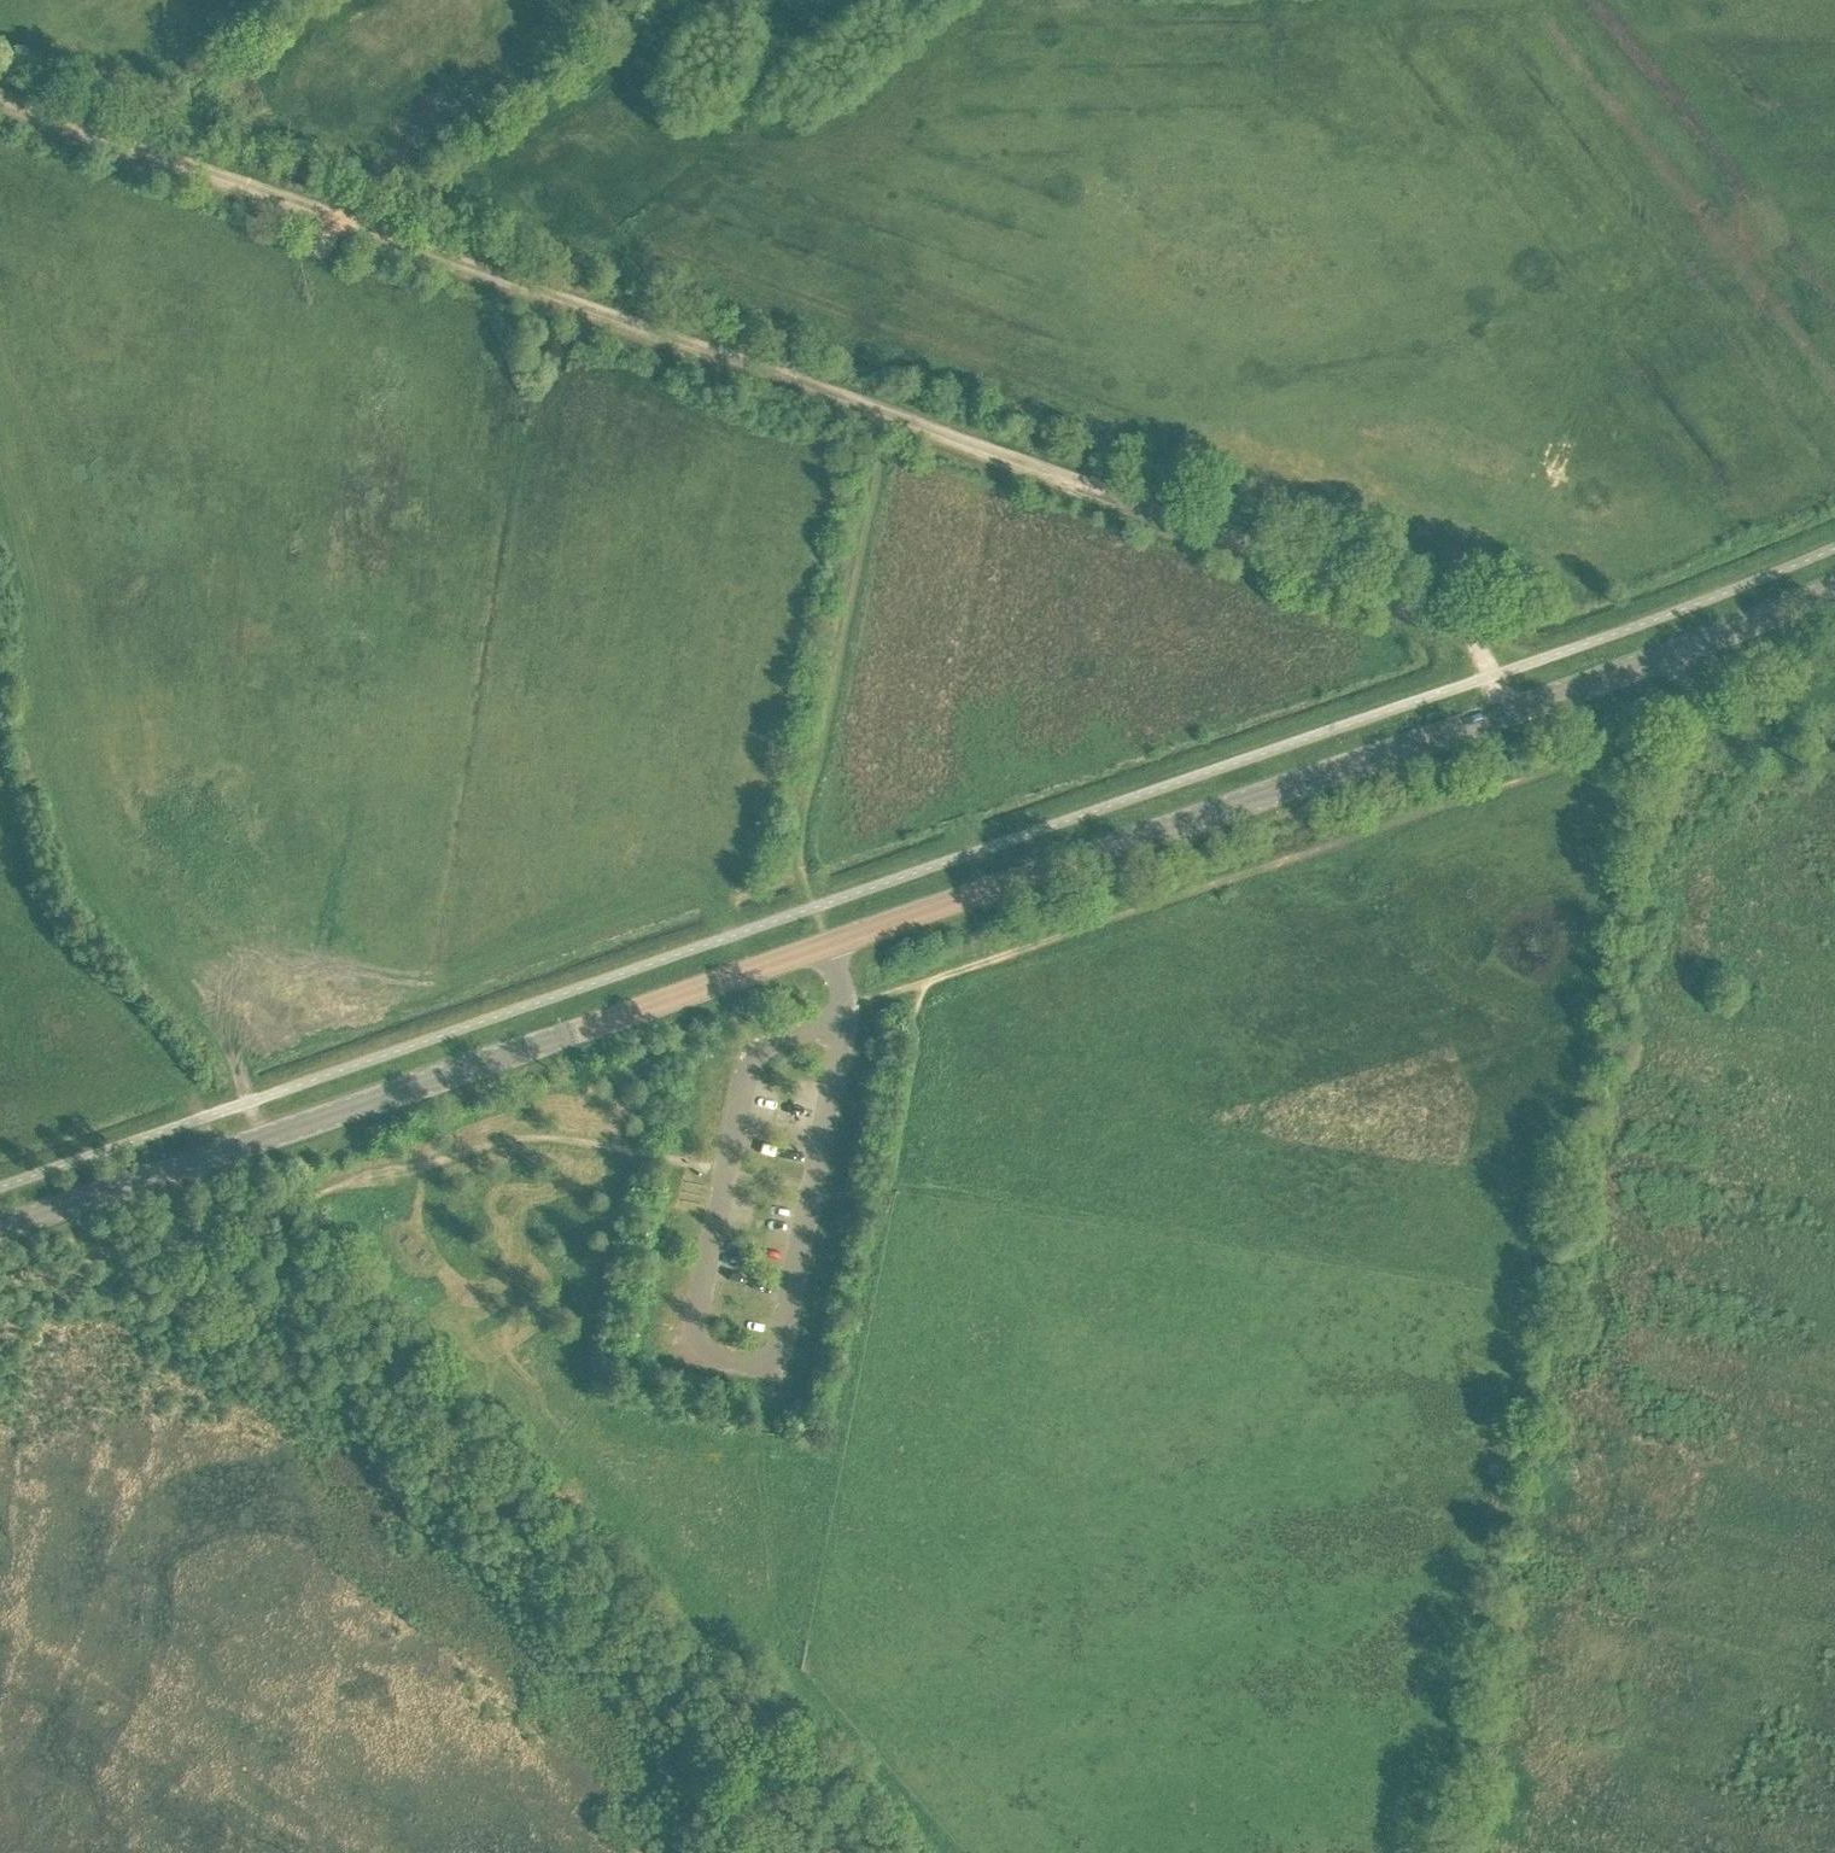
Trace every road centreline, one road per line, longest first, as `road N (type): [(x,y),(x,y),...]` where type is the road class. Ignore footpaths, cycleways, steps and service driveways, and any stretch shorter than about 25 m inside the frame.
road 1 (tertiary): [(0,1229),(1670,656),(1834,589)]
road 2 (track): [(0,101),(886,418)]
road 3 (track): [(886,418),(1458,627),(1495,676),(1508,712)]
road 4 (track): [(1834,761),(1695,698),(1670,656)]

